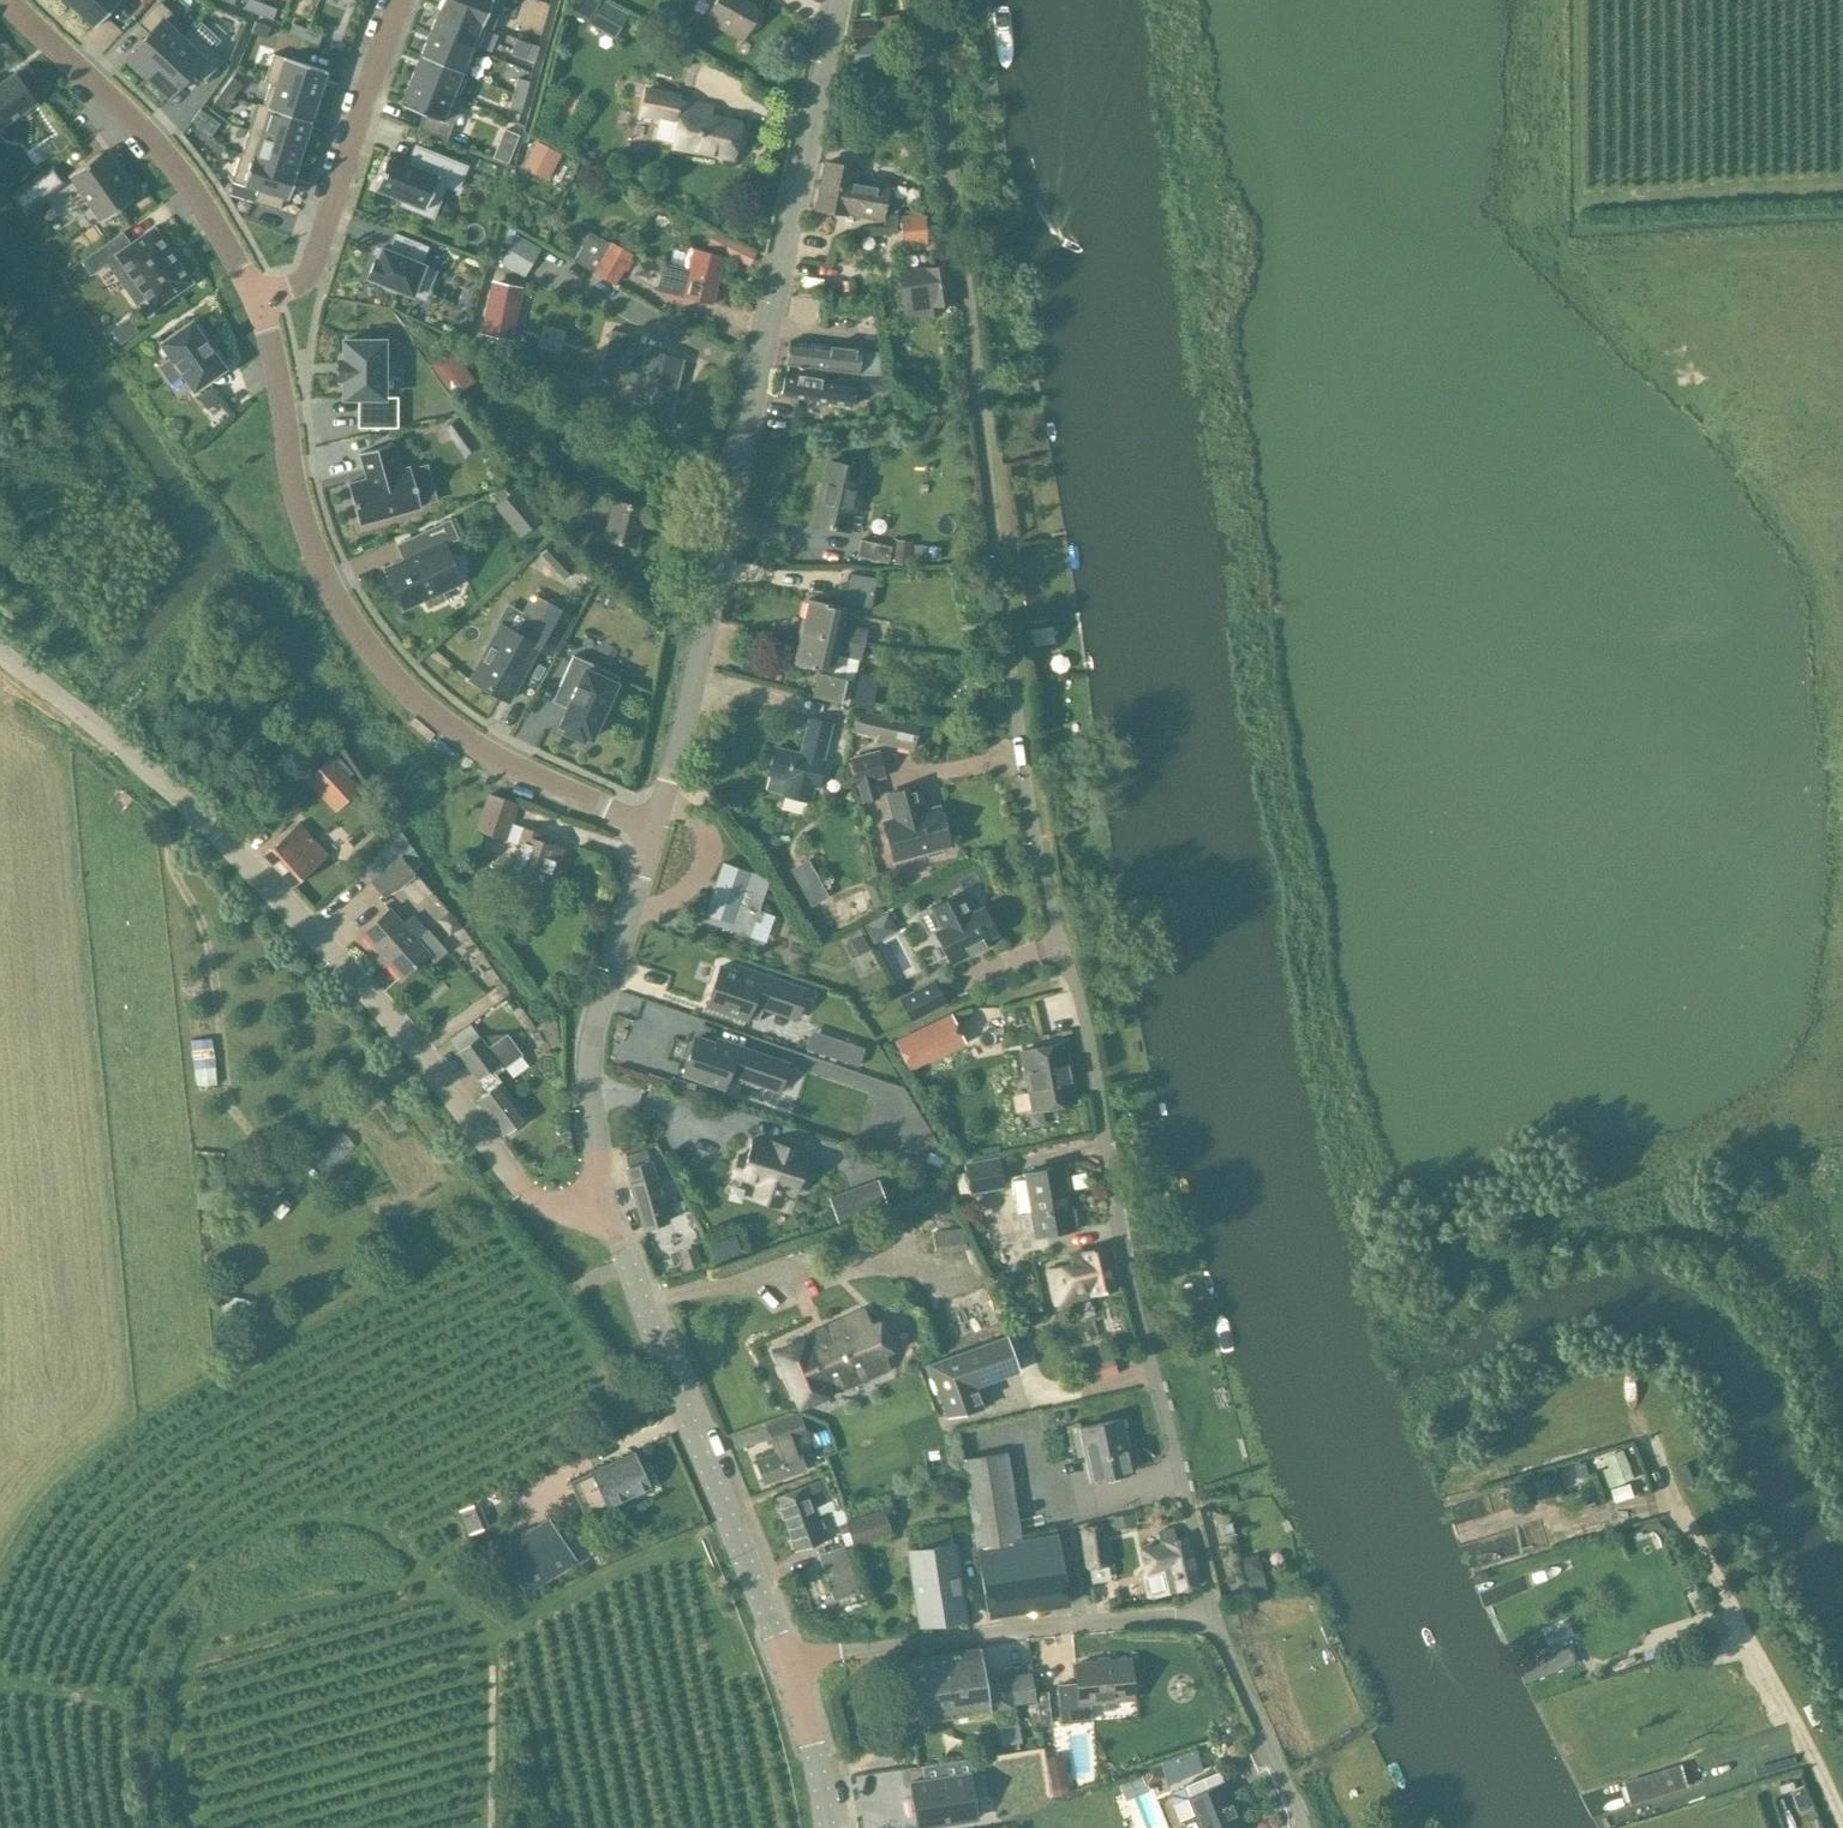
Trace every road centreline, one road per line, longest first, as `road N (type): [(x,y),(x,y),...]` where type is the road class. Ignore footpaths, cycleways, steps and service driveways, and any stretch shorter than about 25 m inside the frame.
road 1 (residential): [(1210,1603),(1062,978),(1019,748),(931,0)]
road 2 (unclassified): [(607,1208),(557,1211),(525,1195),(332,949),(163,781),(0,651)]
road 3 (unclassified): [(657,817),(751,443),(840,0)]
road 4 (residential): [(657,817),(554,786),(462,743),(343,629),(292,512),(278,323)]
road 5 (unclassified): [(789,1658),(607,1208)]
road 6 (track): [(1654,1428),(1842,1815)]
road 7 (residential): [(1210,1603),(789,1658)]
road 8 (residential): [(278,323),(150,133),(7,0)]
road 9 (unclassified): [(607,1208),(592,1095),(600,1033),(657,817)]
road 10 (residential): [(278,323),(405,0)]
road 11 (residential): [(1300,1827),(1210,1603)]
road 12 (unclassified): [(829,1827),(821,1765),(789,1658)]

